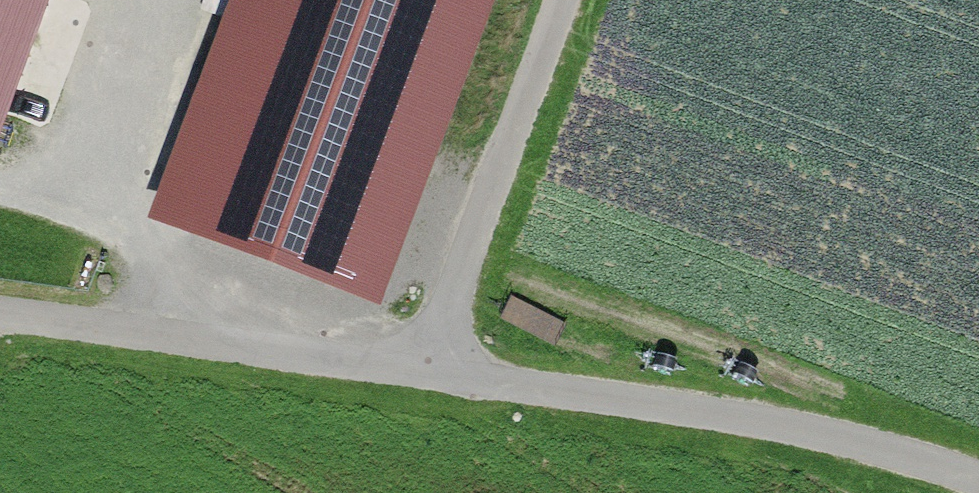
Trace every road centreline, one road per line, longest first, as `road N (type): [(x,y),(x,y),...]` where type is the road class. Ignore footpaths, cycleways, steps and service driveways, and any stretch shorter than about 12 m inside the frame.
road 1 (track): [(978,483),(854,440),(681,408),(0,312)]
road 2 (residential): [(562,0),(454,292),(442,375)]

